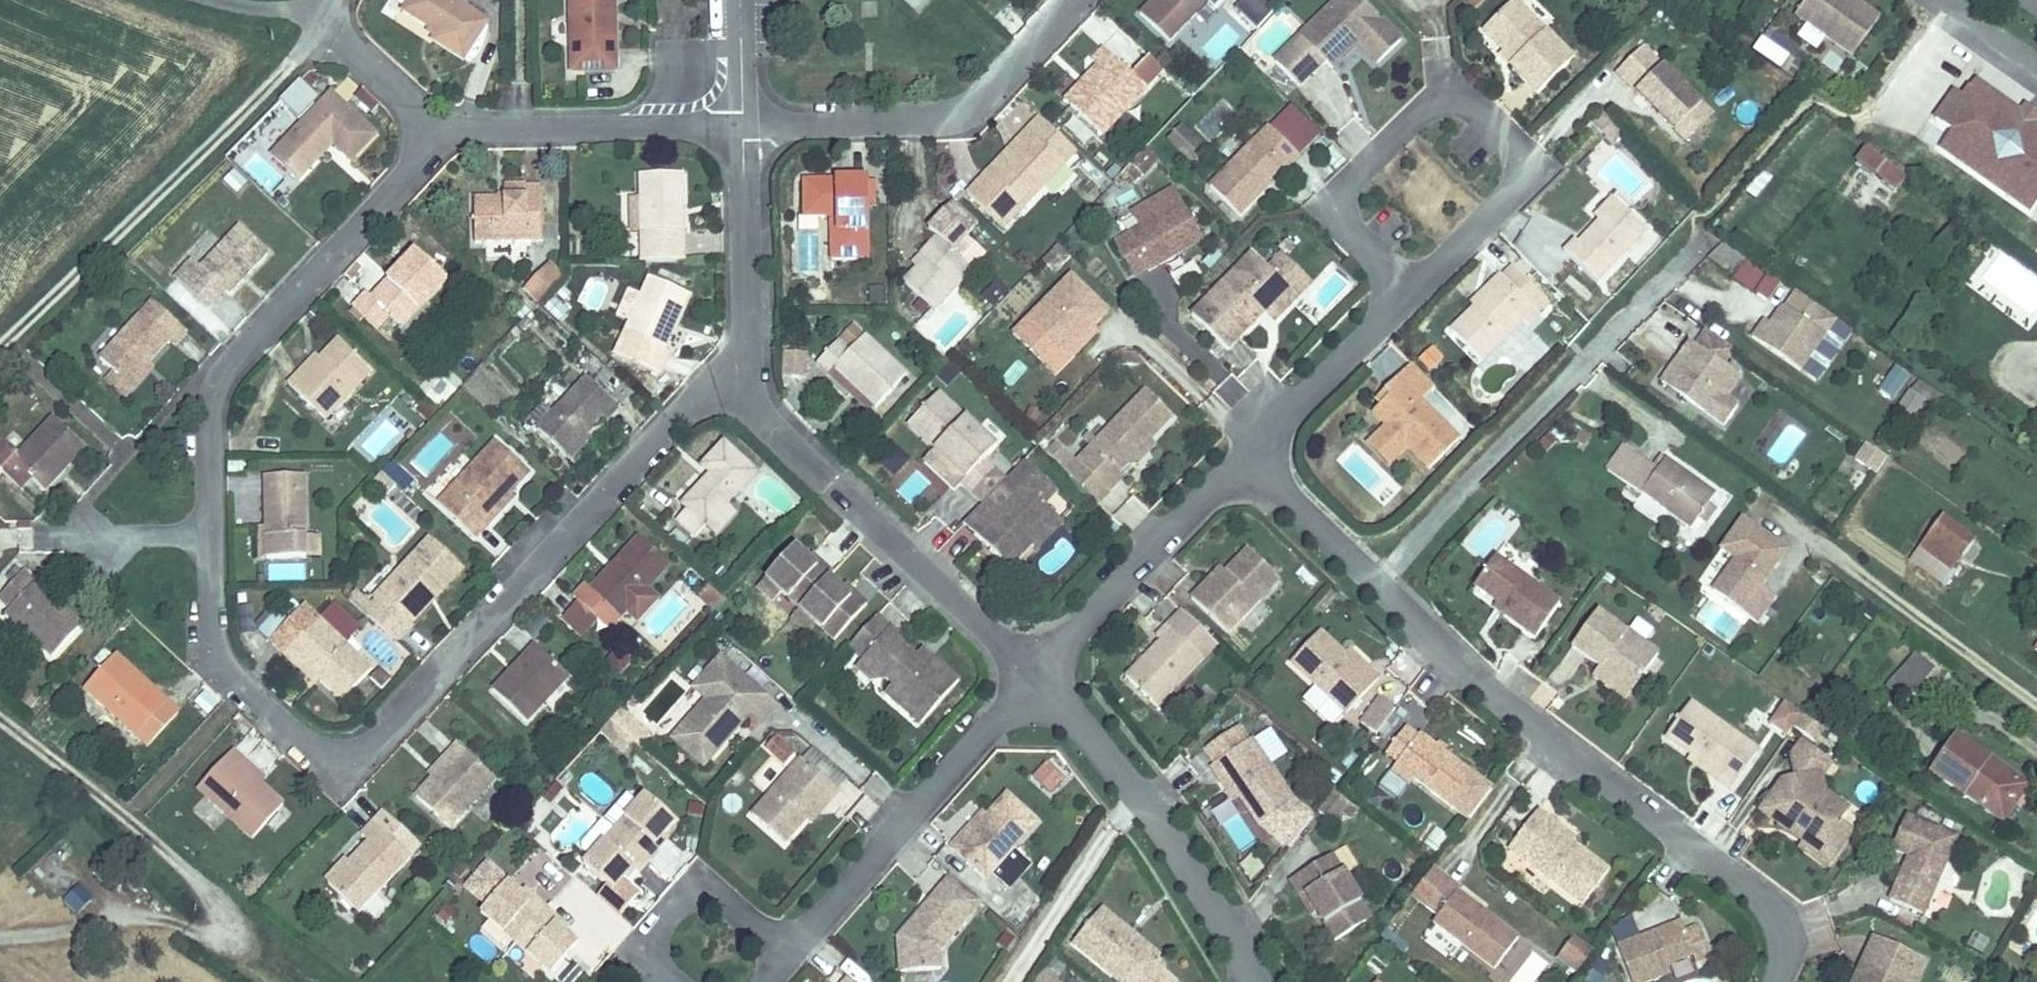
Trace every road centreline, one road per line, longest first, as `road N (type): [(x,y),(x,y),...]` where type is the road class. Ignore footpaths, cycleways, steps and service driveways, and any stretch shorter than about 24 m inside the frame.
road 1 (residential): [(213,539),(216,643),(234,677),(298,737),(344,752),(367,747),(688,415),(745,379)]
road 2 (residential): [(1375,577),(1538,731),(1755,891),(1782,932),(1775,981)]
road 3 (track): [(0,939),(71,932),(120,911),(210,940),(226,931),(203,888),(0,720)]
road 4 (residential): [(1343,223),(1338,200),(1348,180),(1427,103),(1480,108),(1519,150),(1522,172),(1511,197),(1384,316)]
road 5 (residential): [(436,137),(228,367),(213,408),(213,539)]
road 6 (track): [(0,350),(274,80),(324,13)]
road 7 (residential): [(1375,577),(1702,243)]
road 8 (residential): [(1034,676),(779,435),(745,379)]
road 9 (residential): [(743,127),(952,119),(989,97),(1080,0)]
road 10 (residential): [(1261,980),(1167,839),(1034,676)]
road 11 (residential): [(1034,676),(810,932)]
road 12 (residential): [(743,127),(436,137)]
road 13 (residential): [(1249,457),(1034,676)]
road 14 (residential): [(745,379),(743,127)]
road 15 (residential): [(1384,316),(1249,457)]
road 16 (residential): [(1249,457),(1375,577)]
road 17 (residential): [(436,137),(324,13)]
road 18 (residential): [(678,900),(719,898),(762,930),(810,932)]
road 19 (residential): [(740,0),(743,127)]

